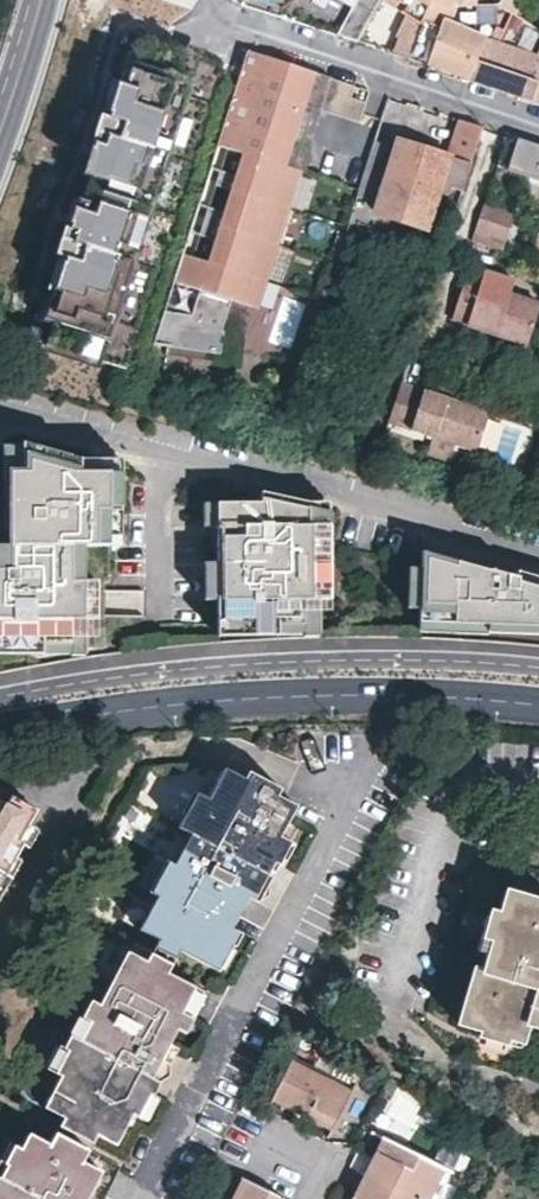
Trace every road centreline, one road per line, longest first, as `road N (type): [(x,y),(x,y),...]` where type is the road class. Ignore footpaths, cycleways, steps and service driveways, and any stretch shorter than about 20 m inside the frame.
road 1 (secondary): [(0,732),(261,696),(538,705)]
road 2 (residential): [(538,123),(210,13),(218,0)]
road 3 (secondary): [(50,0),(0,158)]

